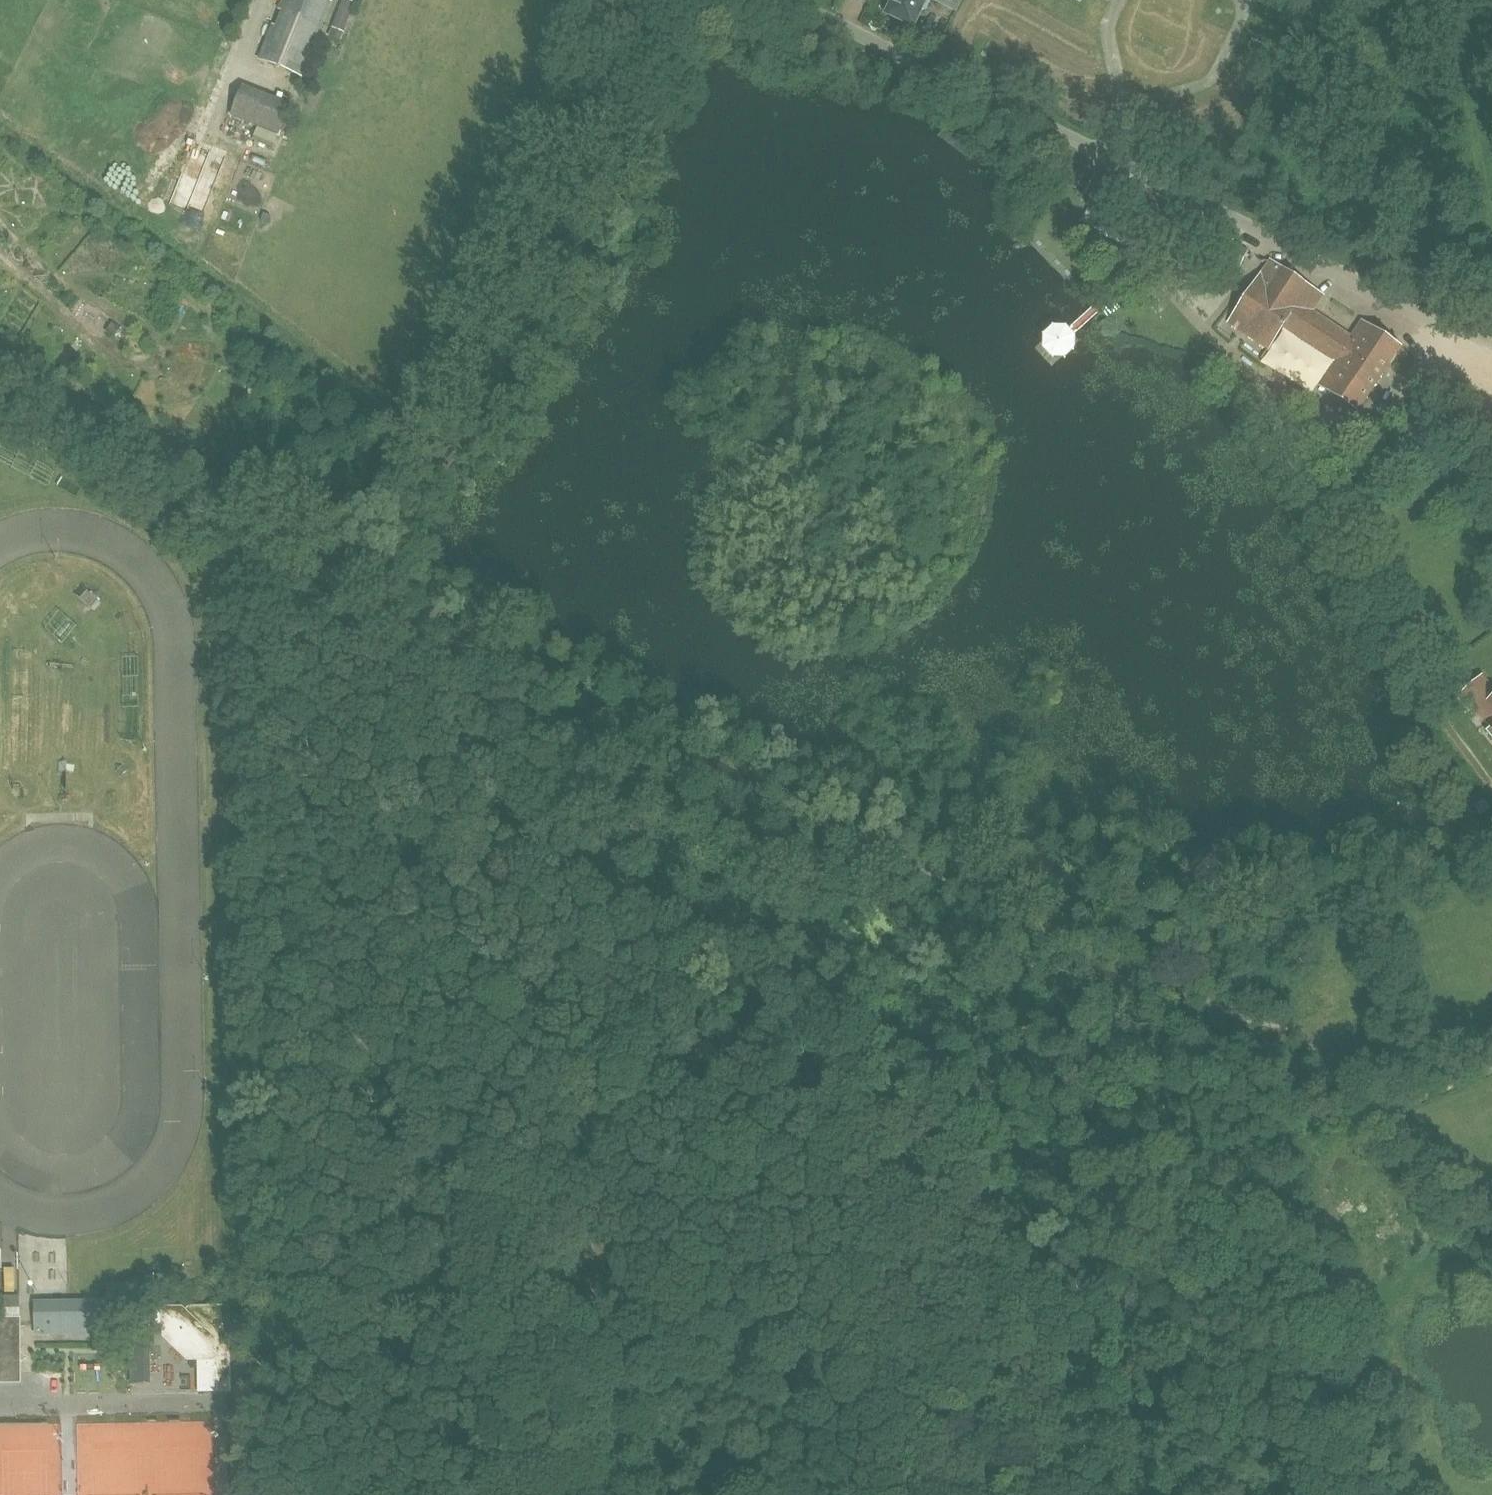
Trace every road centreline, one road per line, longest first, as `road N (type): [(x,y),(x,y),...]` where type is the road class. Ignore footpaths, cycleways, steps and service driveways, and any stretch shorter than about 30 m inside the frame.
road 1 (unclassified): [(1491,345),(791,0)]
road 2 (track): [(282,558),(0,407)]

